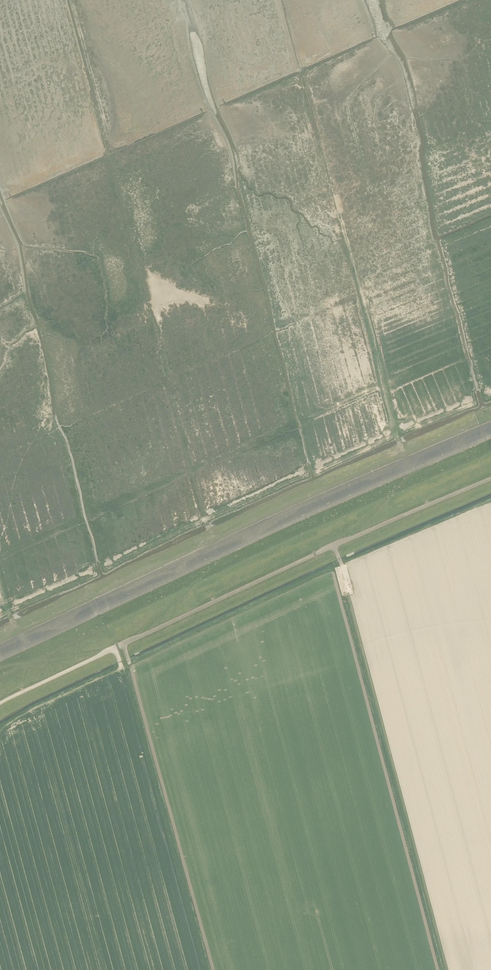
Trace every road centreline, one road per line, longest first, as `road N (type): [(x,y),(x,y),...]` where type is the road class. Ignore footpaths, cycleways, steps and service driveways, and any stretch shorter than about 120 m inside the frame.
road 1 (track): [(226,552),(131,640)]

